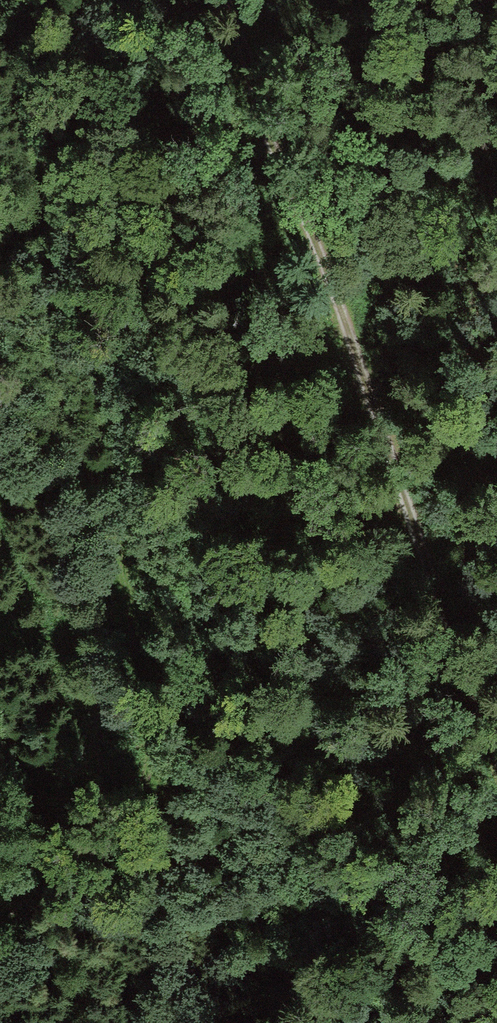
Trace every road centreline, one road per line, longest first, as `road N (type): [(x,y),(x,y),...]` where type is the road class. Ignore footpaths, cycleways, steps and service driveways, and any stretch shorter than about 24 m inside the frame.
road 1 (track): [(0,922),(139,793),(100,505),(0,83)]
road 2 (track): [(218,0),(321,248),(496,752)]

